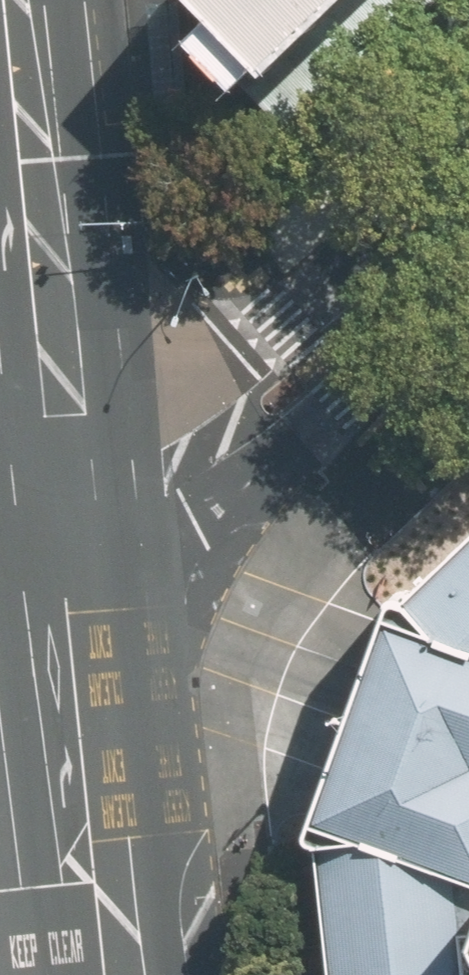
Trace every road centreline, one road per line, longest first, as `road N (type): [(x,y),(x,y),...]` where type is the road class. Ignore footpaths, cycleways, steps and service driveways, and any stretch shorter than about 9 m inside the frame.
road 1 (tertiary): [(415,269),(334,381),(234,478),(181,516),(62,575)]
road 2 (secondary): [(103,974),(62,575)]
road 3 (tertiary): [(41,377),(214,358),(290,333),(415,269)]
road 4 (secondary): [(41,377),(7,0)]
road 5 (secondary): [(62,575),(41,377)]

